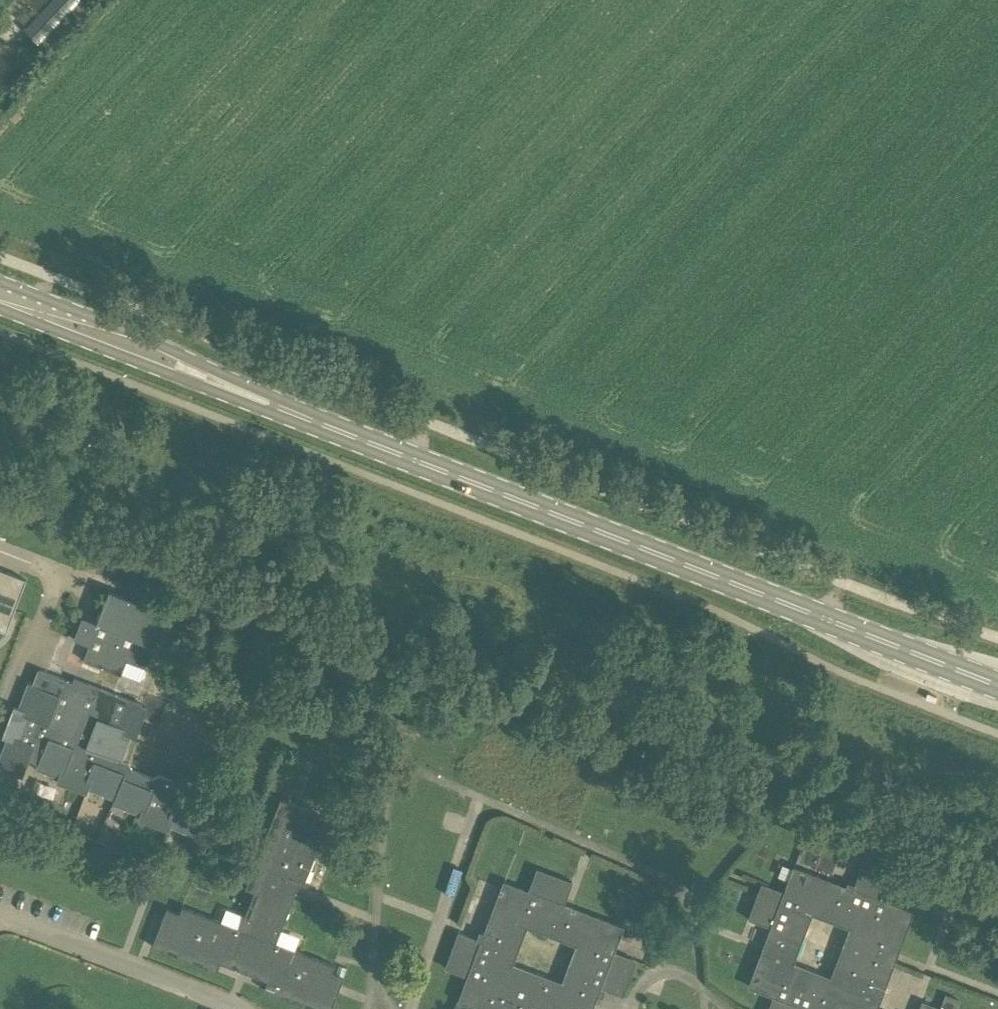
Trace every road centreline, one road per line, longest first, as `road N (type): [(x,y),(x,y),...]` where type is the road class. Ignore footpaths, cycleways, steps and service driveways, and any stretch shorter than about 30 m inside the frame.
road 1 (secondary): [(997,687),(0,301)]

